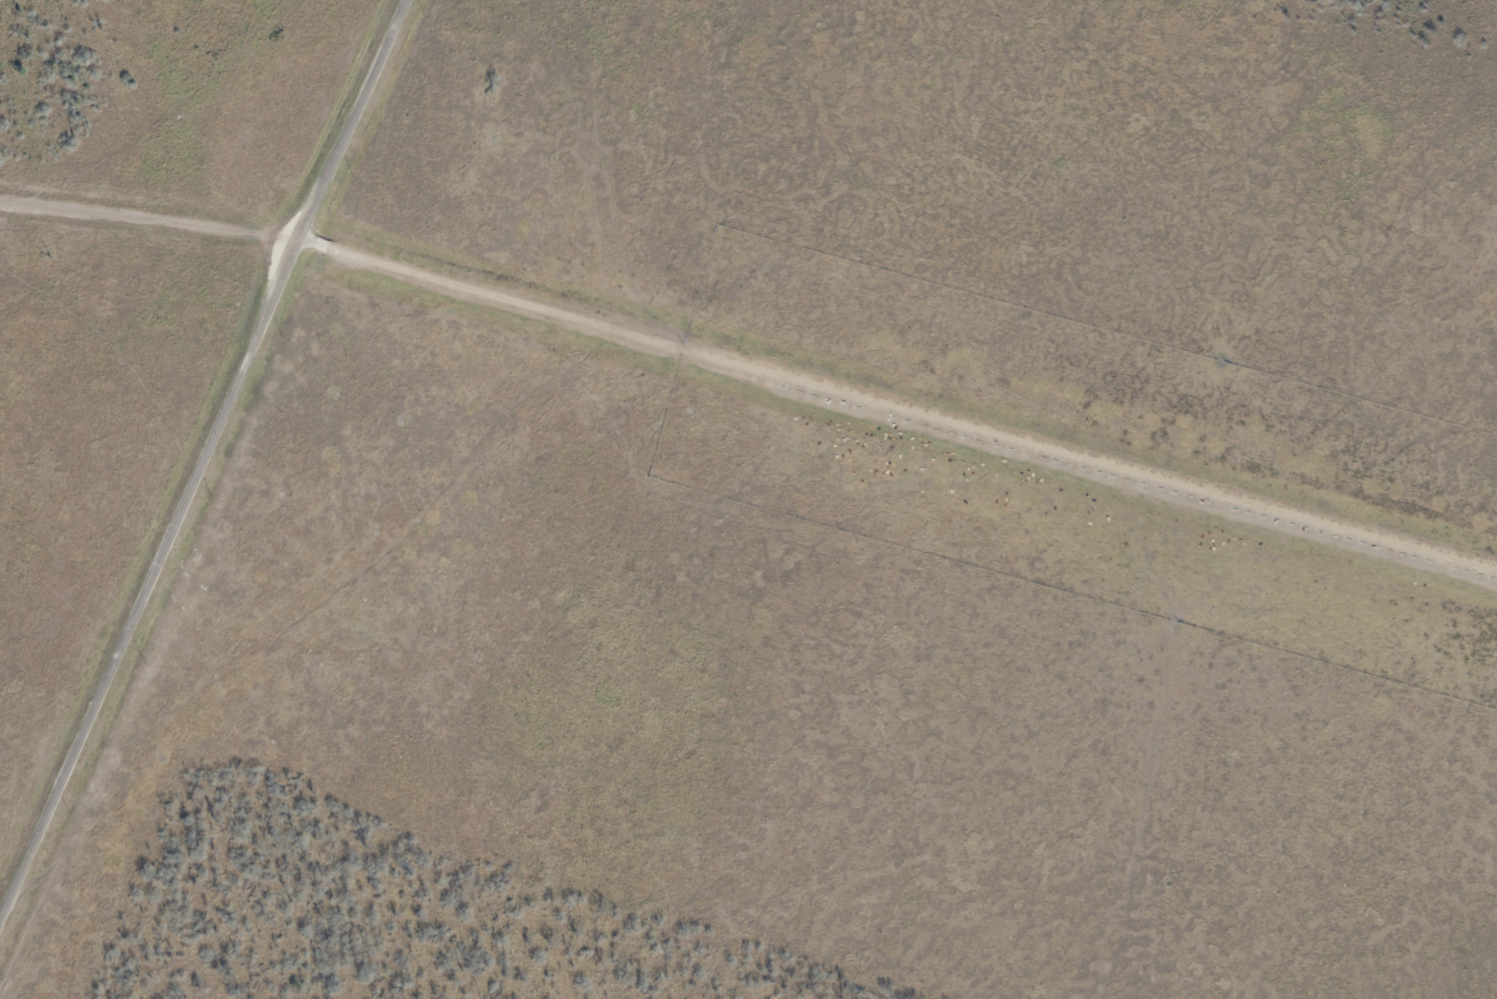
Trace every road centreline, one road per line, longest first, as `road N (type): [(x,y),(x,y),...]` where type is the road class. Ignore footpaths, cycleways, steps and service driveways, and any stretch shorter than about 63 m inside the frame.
road 1 (track): [(296,237),(1496,573)]
road 2 (residential): [(0,918),(401,0)]

